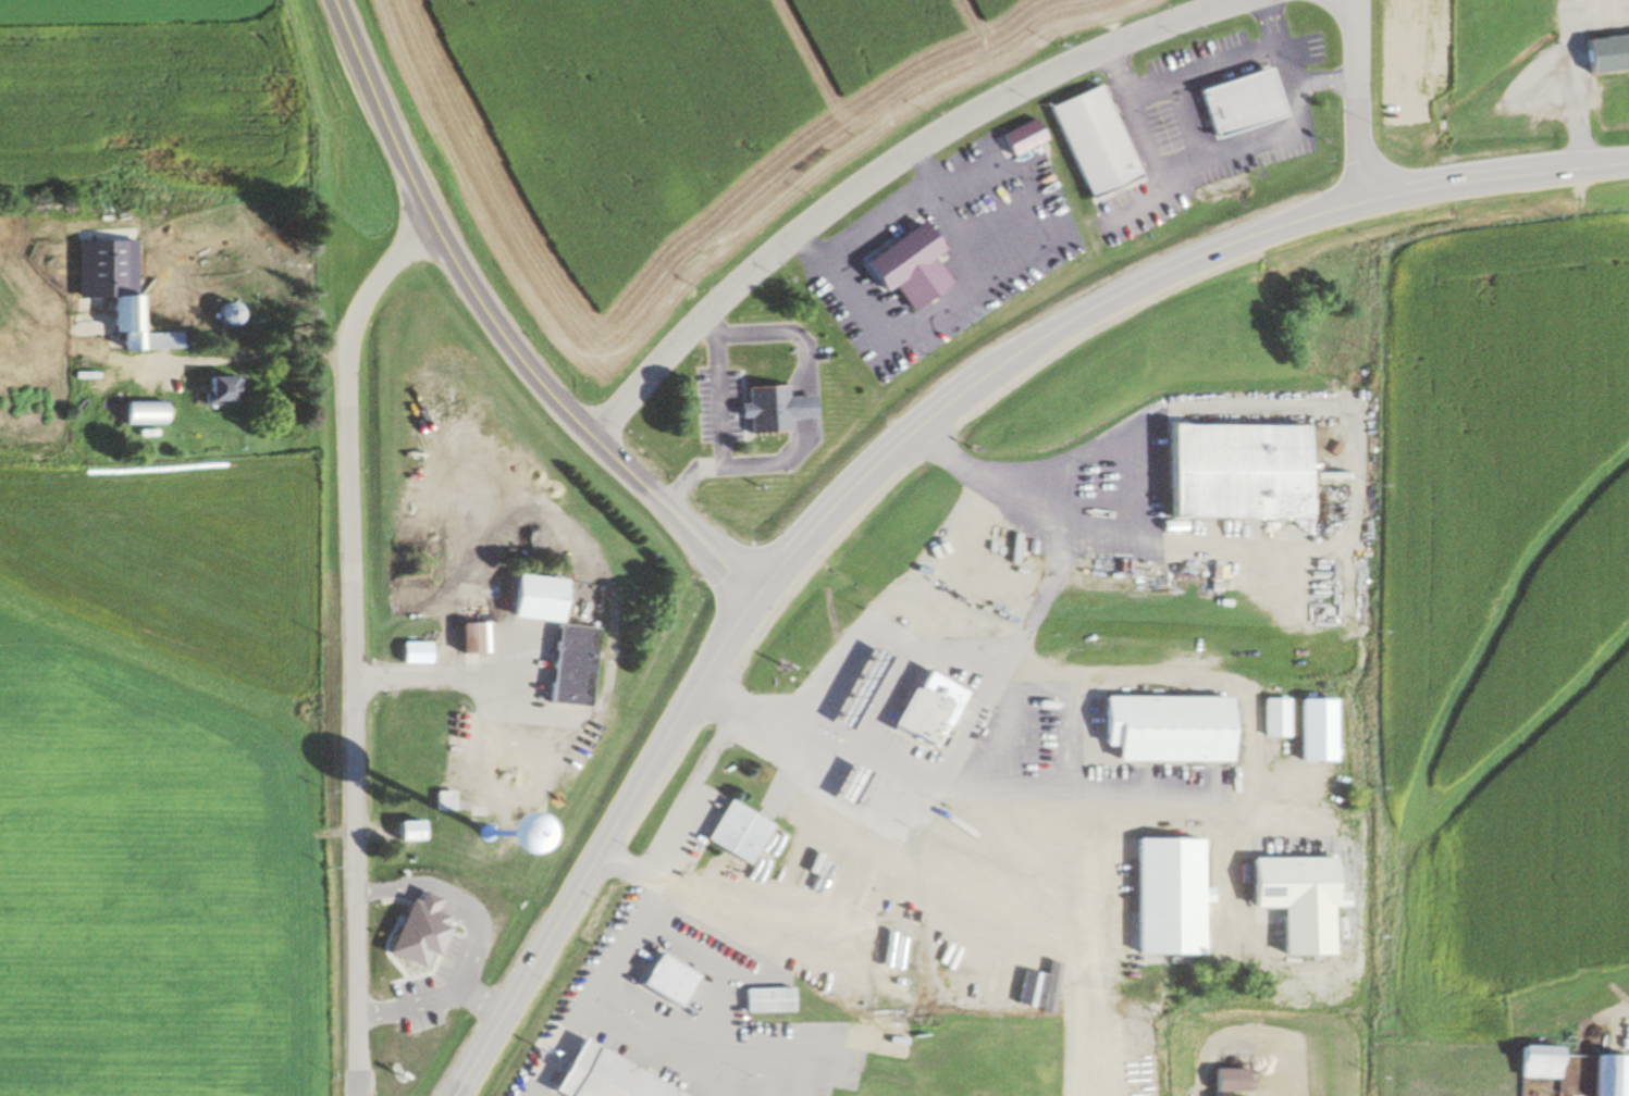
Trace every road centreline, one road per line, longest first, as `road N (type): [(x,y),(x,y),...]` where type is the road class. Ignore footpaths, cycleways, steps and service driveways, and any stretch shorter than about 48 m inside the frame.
road 1 (primary): [(627,810),(764,600),(829,520),(990,370),(1095,307),(1286,226),(1360,204),(1628,167)]
road 2 (residential): [(361,1095),(351,1046),(348,368),(378,285),(424,220)]
road 3 (residential): [(590,437),(774,259),(953,127),(1132,37),(1265,0)]
road 4 (secondary): [(764,600),(662,511),(514,350),(424,220),(333,0)]
road 5 (primary): [(450,1095),(627,810)]
road 6 (residential): [(1356,0),(1360,204)]

